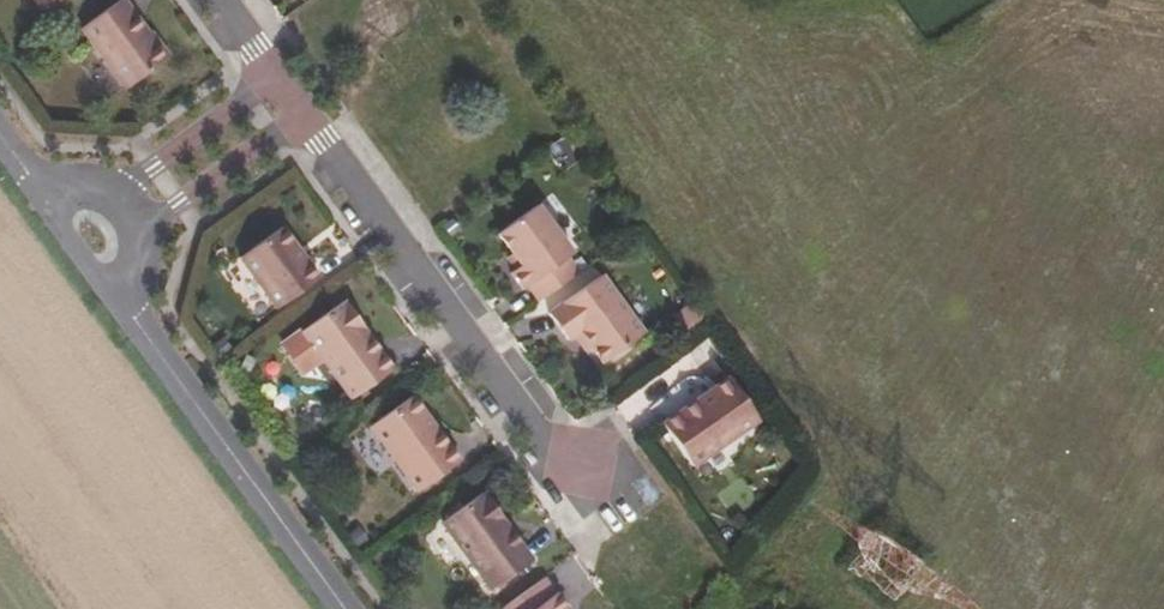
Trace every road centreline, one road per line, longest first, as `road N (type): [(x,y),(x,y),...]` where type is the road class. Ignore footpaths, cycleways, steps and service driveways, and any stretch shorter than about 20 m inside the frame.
road 1 (residential): [(314,113),(549,444),(586,466)]
road 2 (unclassified): [(126,307),(346,608)]
road 3 (unclassified): [(285,73),(112,187)]
road 4 (unclassified): [(148,223),(314,113)]
road 5 (unclassified): [(38,185),(126,307)]

